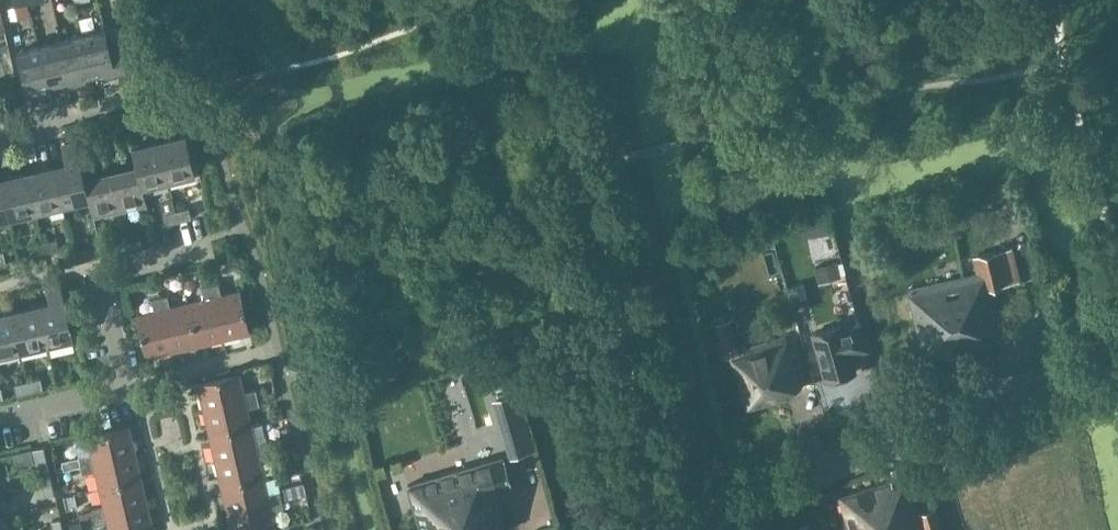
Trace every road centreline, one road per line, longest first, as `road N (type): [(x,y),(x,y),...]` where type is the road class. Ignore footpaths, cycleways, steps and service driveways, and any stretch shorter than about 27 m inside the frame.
road 1 (residential): [(683,529),(1117,353)]
road 2 (residential): [(0,418),(124,384)]

